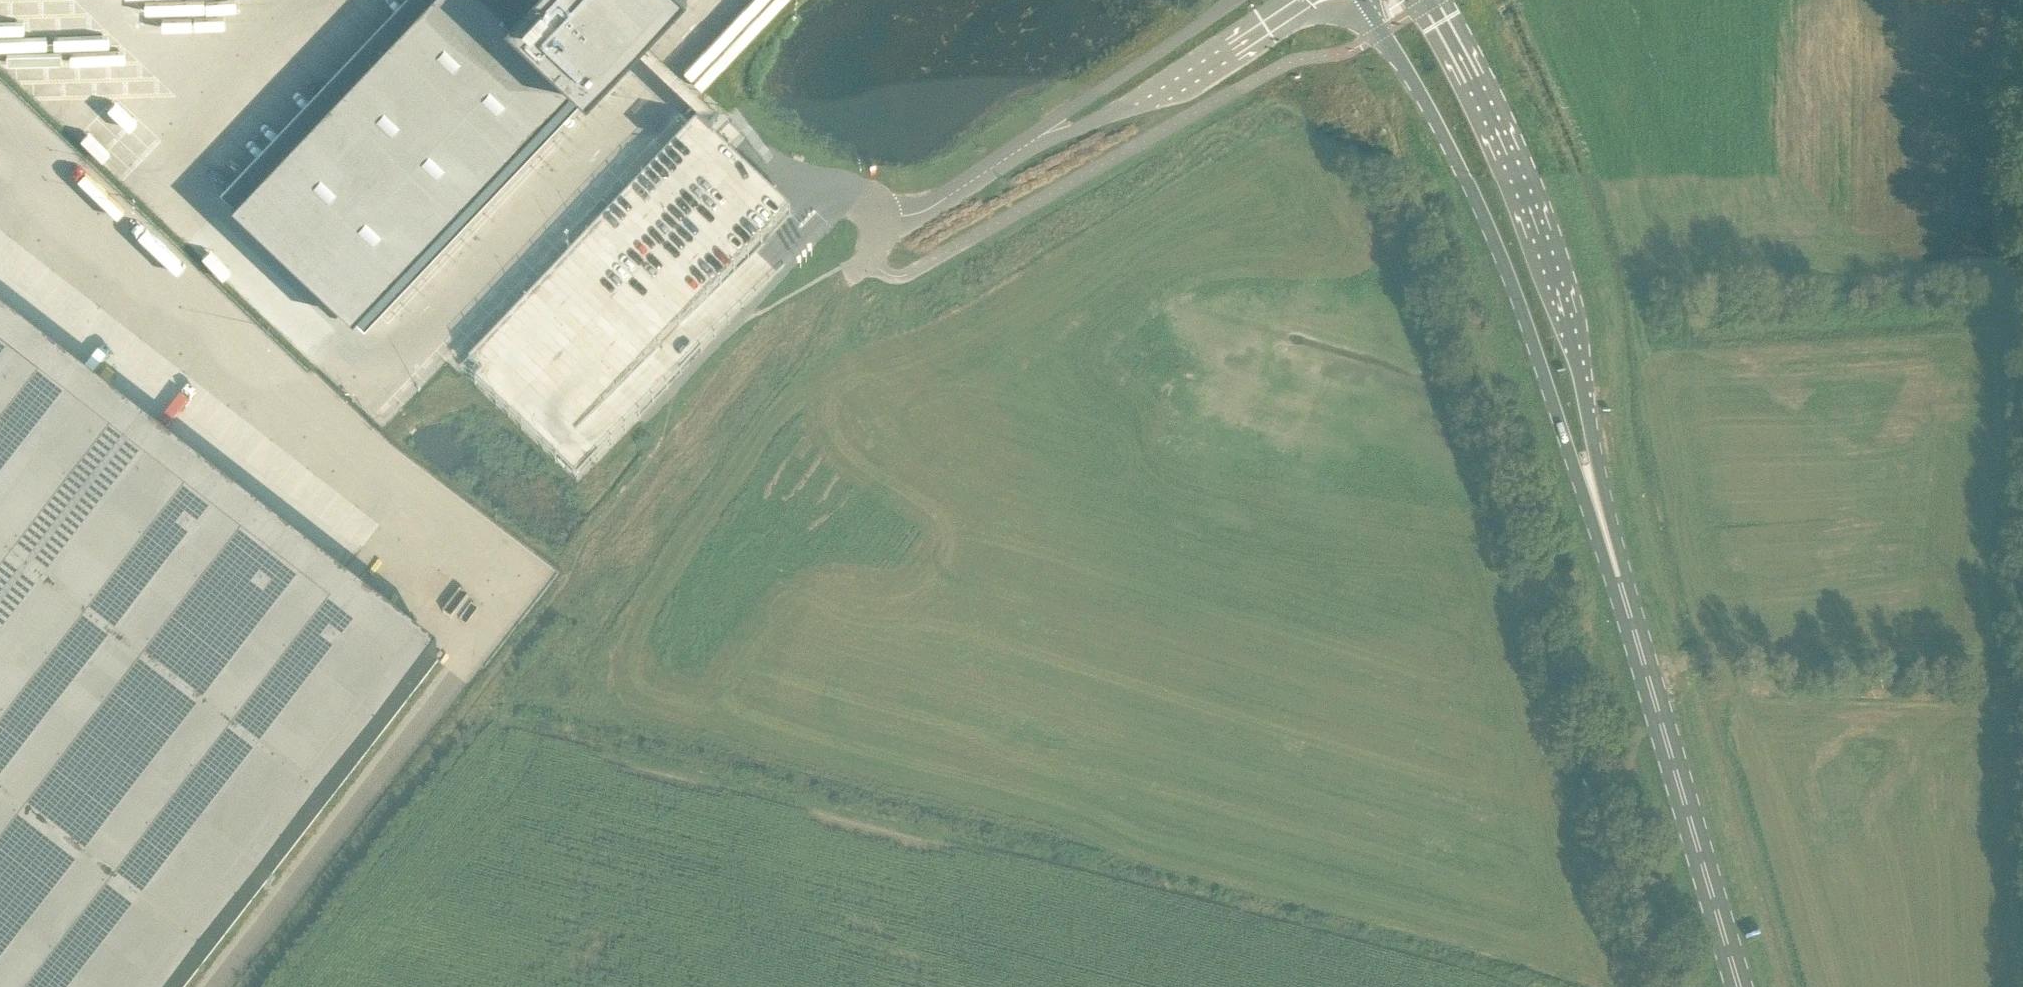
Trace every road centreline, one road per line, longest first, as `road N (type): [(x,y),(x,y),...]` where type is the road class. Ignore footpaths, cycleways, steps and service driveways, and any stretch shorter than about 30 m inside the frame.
road 1 (secondary): [(1365,0),(1507,264),(1596,505)]
road 2 (secondary): [(1596,505),(1596,453),(1567,312),(1507,147),(1433,0)]
road 3 (secondary): [(1738,986),(1596,505)]
road 4 (unclassified): [(1016,150),(1154,99),(1314,0)]
road 5 (unclassified): [(1241,0),(1016,150)]
road 6 (unclassified): [(1016,150),(933,204),(886,218)]

